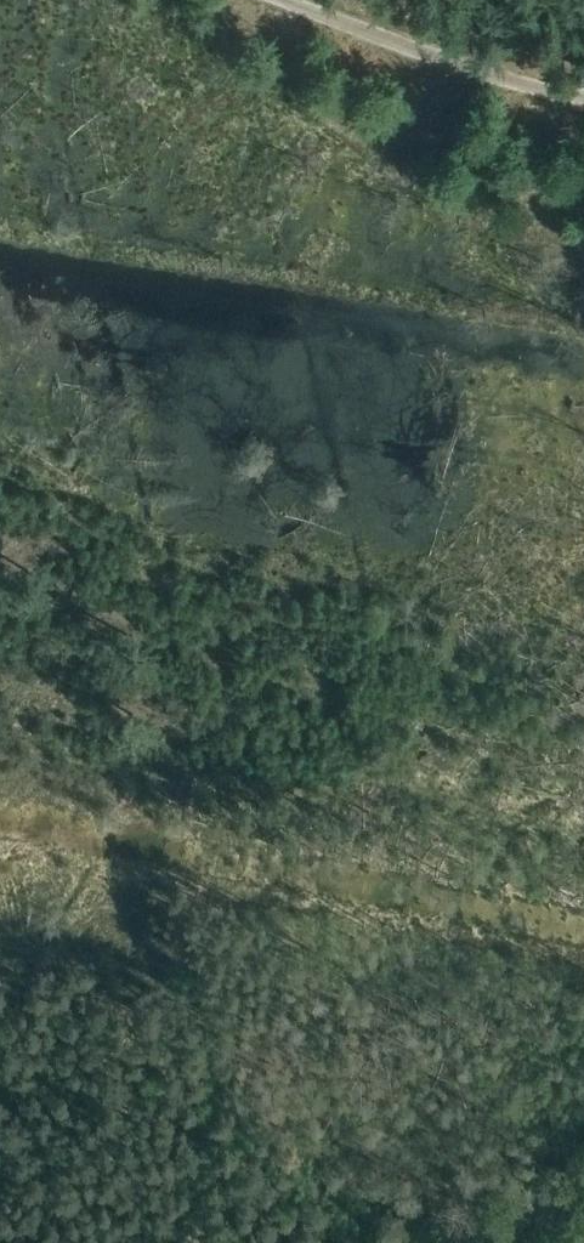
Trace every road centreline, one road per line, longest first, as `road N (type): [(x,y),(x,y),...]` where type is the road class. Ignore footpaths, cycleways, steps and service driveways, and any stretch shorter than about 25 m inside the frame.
road 1 (track): [(276,0),(443,67),(511,88),(583,96)]
road 2 (track): [(583,161),(517,0)]

